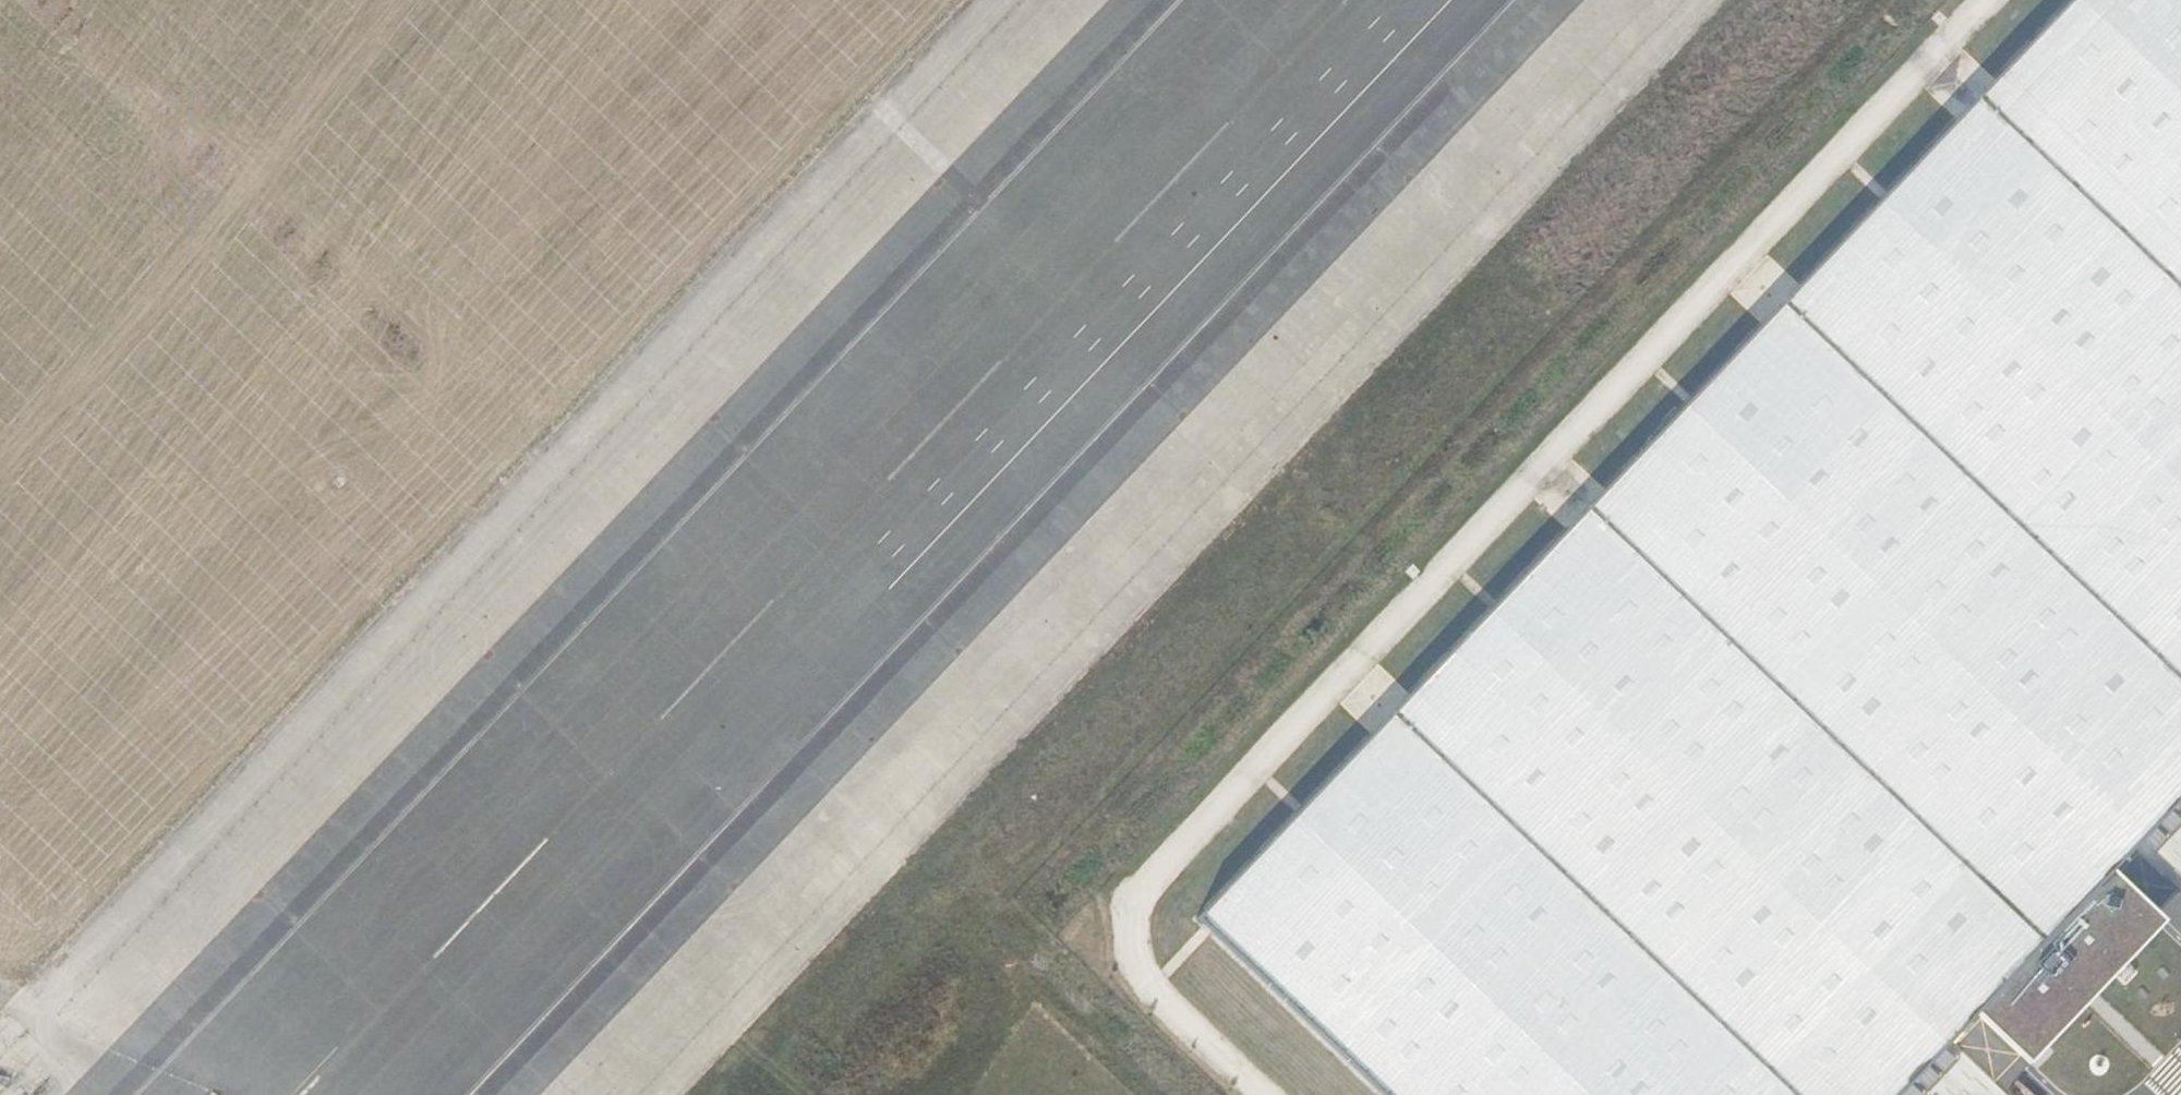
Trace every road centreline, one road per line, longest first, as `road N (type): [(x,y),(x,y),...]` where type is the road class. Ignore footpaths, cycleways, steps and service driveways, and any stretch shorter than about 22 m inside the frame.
road 1 (track): [(1263,1094),(1137,973),(1128,941),(1132,904),(1989,0)]
road 2 (track): [(0,994),(249,1094)]

